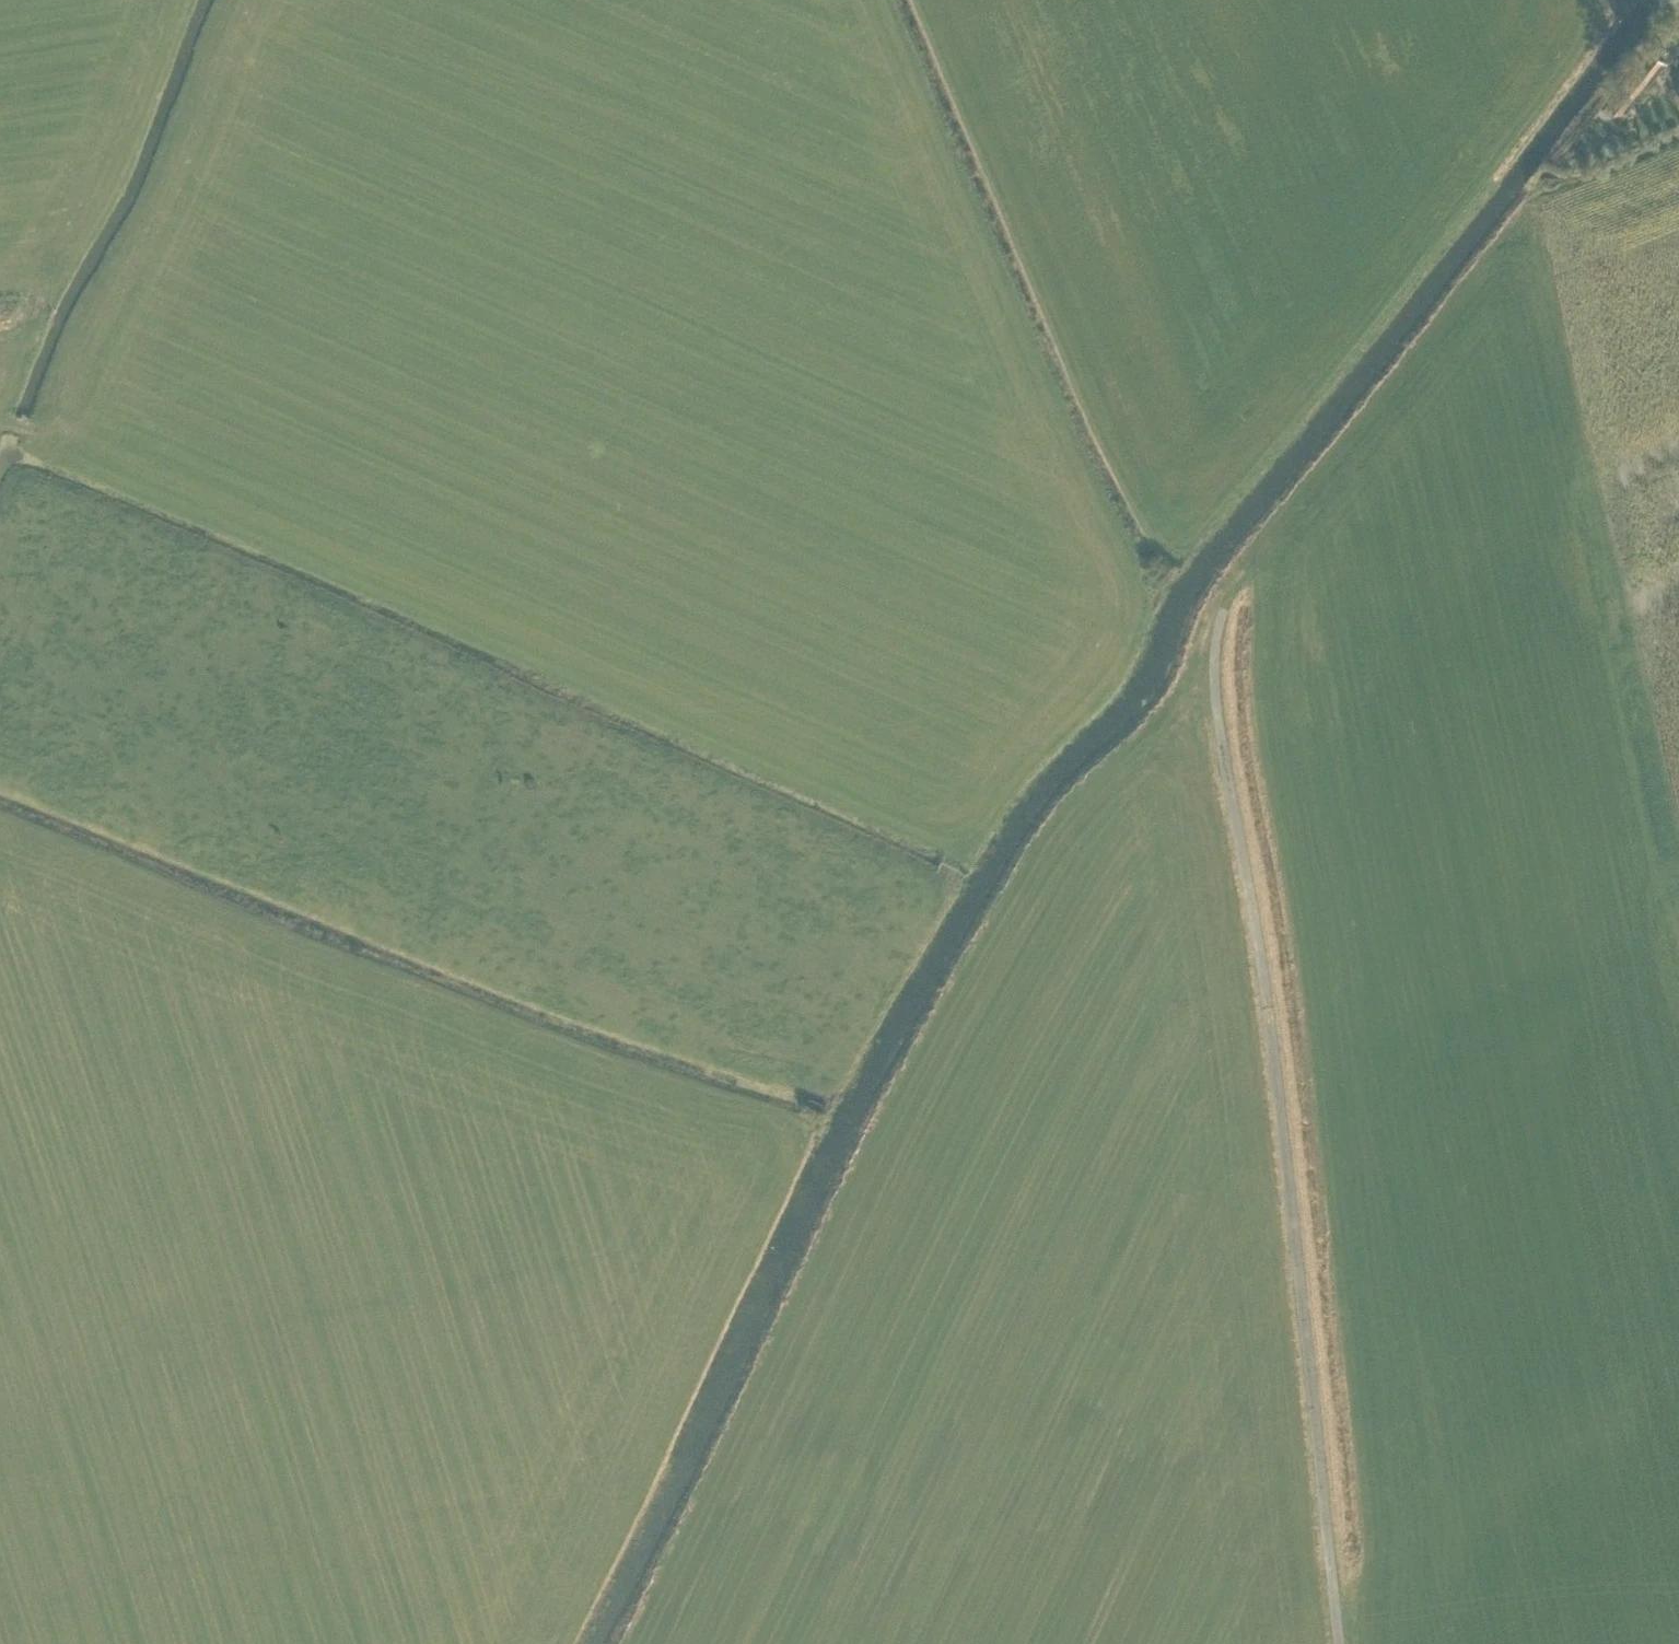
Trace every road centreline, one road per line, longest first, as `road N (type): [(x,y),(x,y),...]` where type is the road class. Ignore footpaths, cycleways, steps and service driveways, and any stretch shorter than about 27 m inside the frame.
road 1 (track): [(1342,1643),(1296,1187),(1259,968),(1212,584)]

